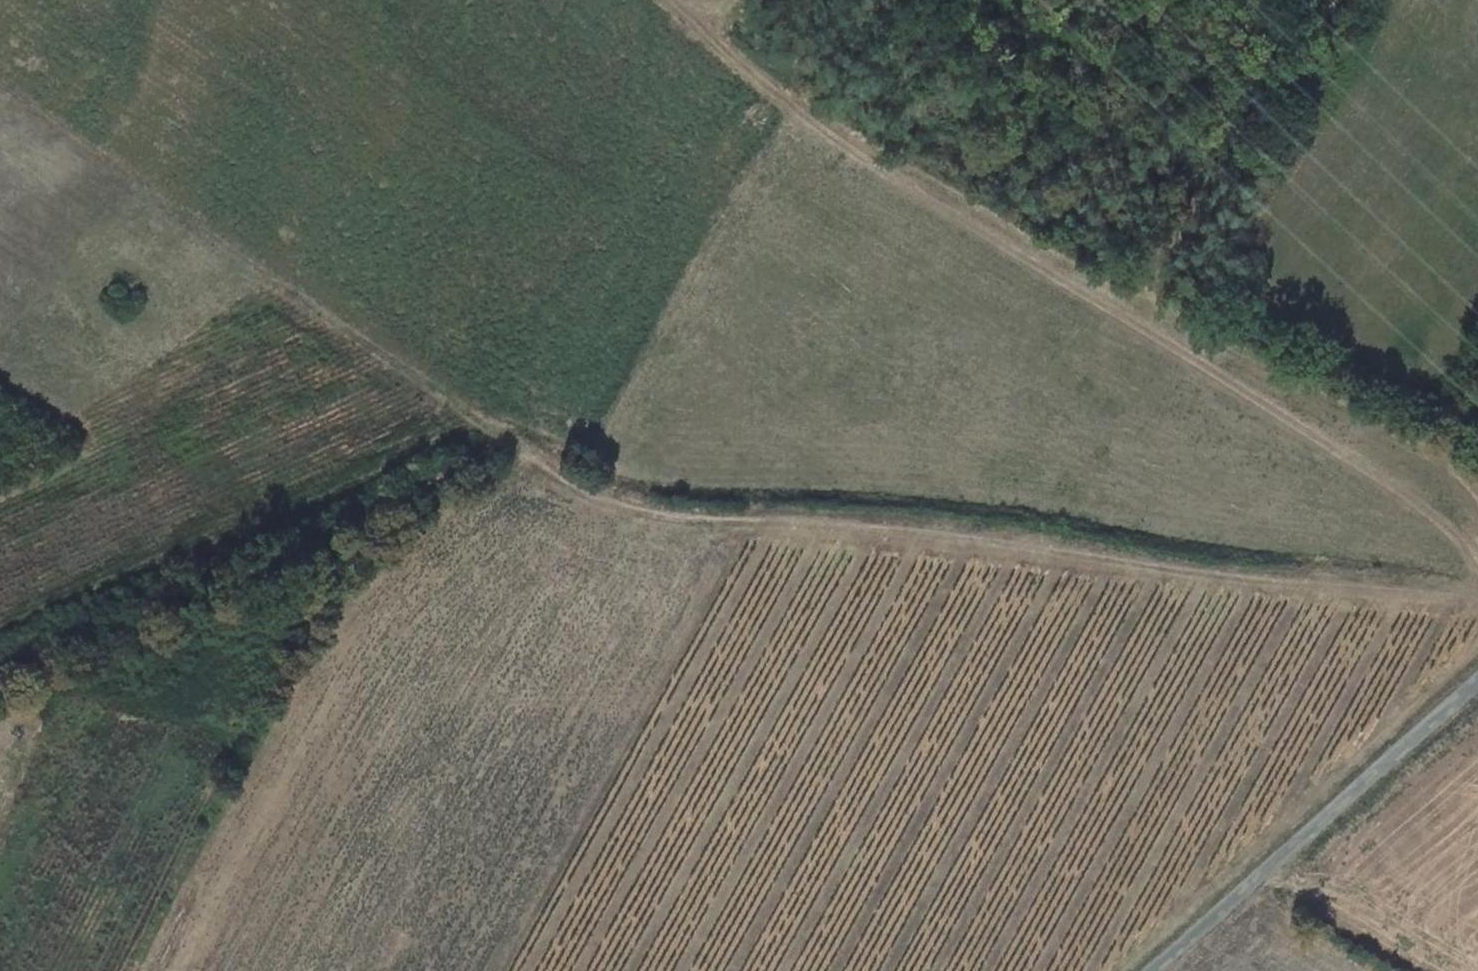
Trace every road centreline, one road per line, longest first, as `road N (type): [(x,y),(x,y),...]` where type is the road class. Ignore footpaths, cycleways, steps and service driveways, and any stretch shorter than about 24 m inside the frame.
road 1 (track): [(1477,559),(1366,472),(836,143),(693,0)]
road 2 (unclassified): [(1477,684),(1142,970)]
road 3 (track): [(1342,0),(1135,323)]

